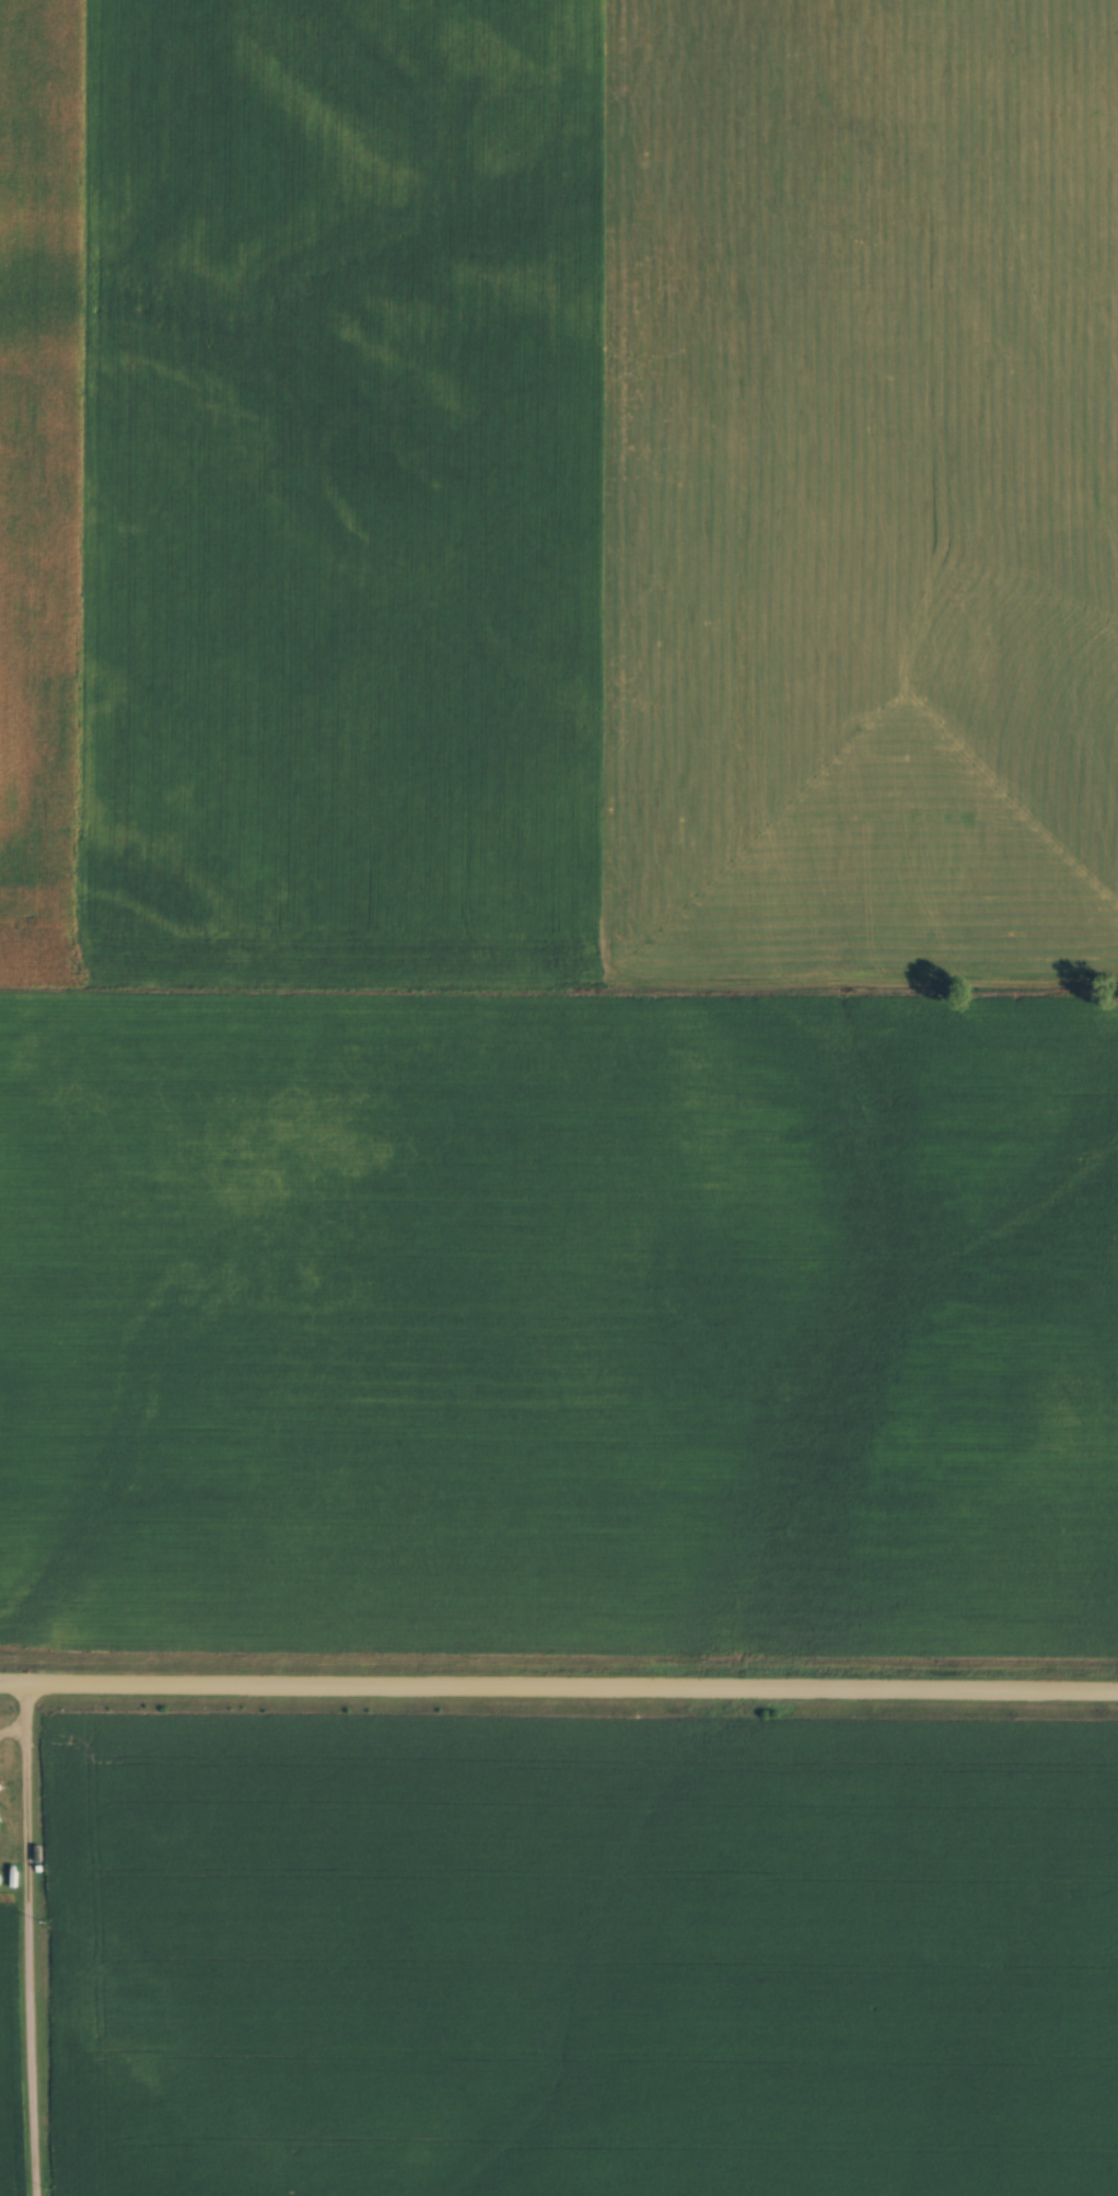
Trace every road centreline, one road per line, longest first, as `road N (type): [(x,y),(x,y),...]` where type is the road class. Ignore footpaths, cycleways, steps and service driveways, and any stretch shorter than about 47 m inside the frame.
road 1 (residential): [(1117,1686),(0,1684)]

